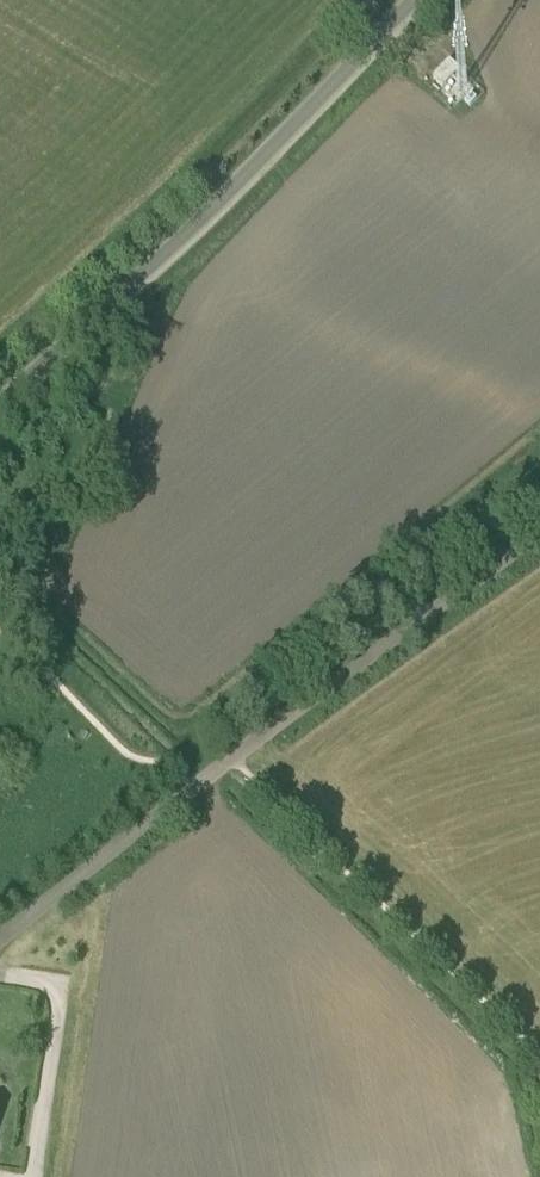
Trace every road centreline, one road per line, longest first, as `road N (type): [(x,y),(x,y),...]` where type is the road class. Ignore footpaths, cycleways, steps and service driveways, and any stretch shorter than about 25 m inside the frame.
road 1 (unclassified): [(0,944),(191,786),(539,534)]
road 2 (unclassified): [(0,401),(162,258),(413,0)]

